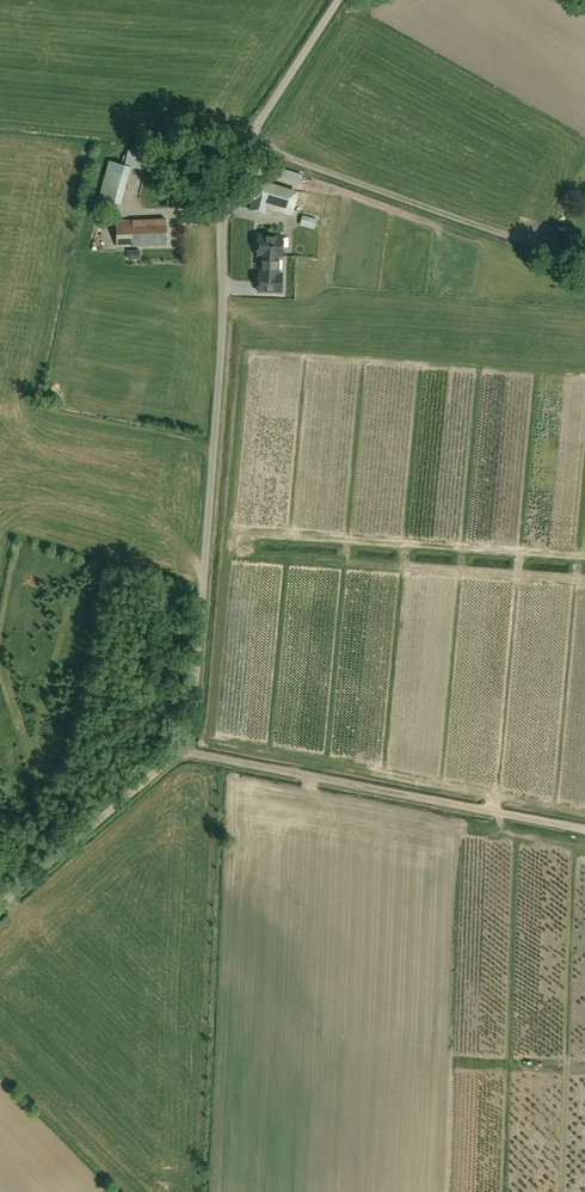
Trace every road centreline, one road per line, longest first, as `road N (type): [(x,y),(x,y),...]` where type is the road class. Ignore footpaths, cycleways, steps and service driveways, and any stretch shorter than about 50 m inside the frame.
road 1 (unclassified): [(0,906),(186,743),(223,332),(223,210),(255,130),(339,0)]
road 2 (track): [(584,829),(183,748)]

